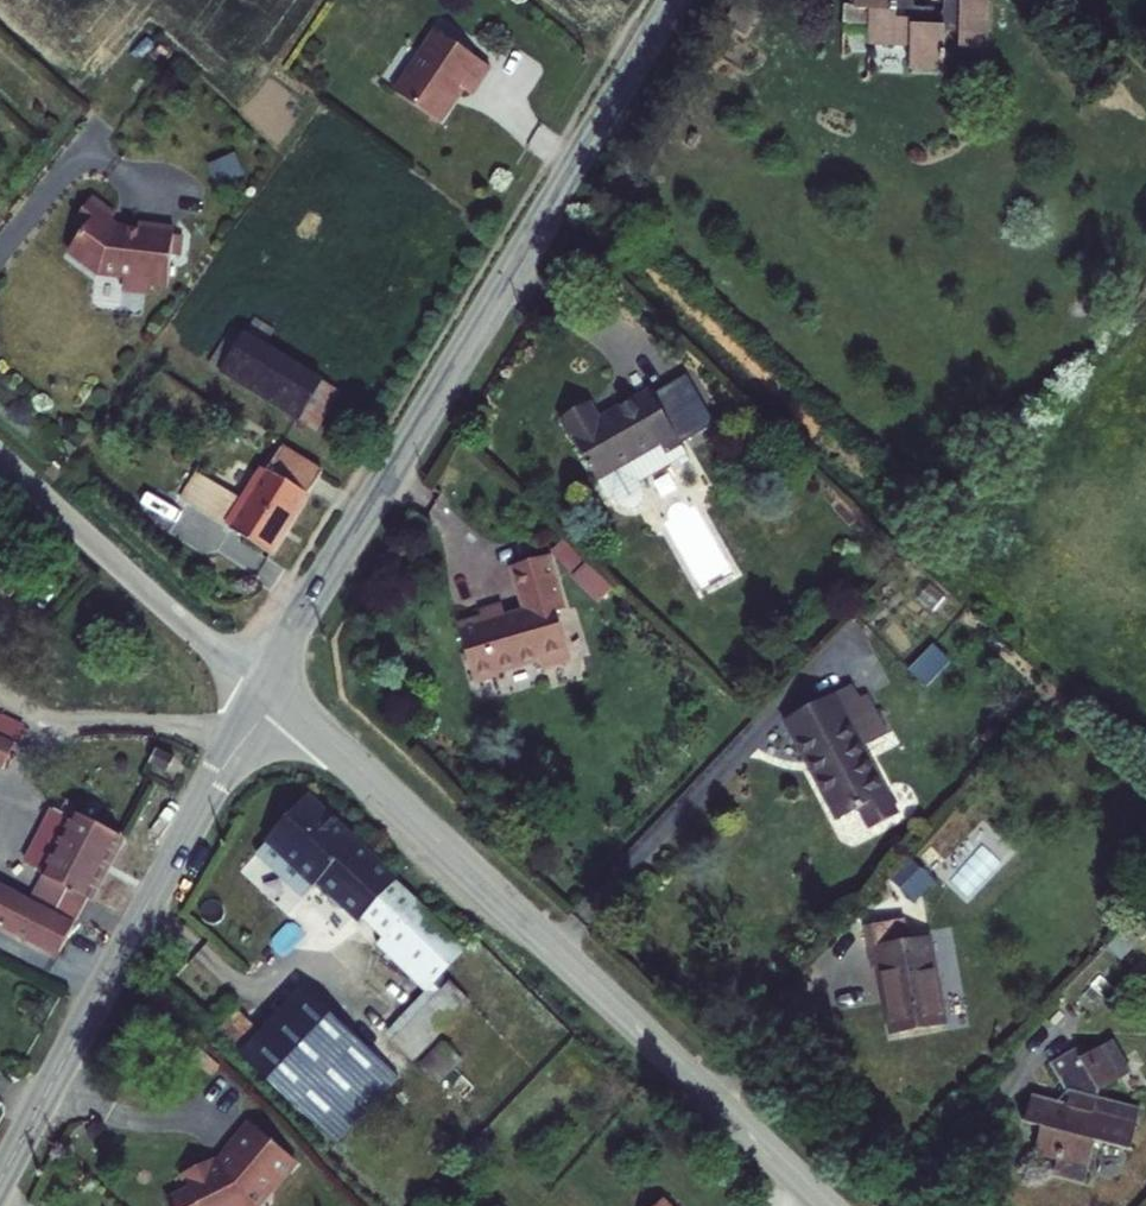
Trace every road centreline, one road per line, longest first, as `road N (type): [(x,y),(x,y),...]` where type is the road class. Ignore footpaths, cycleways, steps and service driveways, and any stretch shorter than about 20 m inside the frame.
road 1 (tertiary): [(681,0),(263,695)]
road 2 (tertiary): [(263,695),(799,1205)]
road 3 (unclassified): [(263,695),(0,1181)]
road 4 (unclassified): [(263,695),(0,459)]

